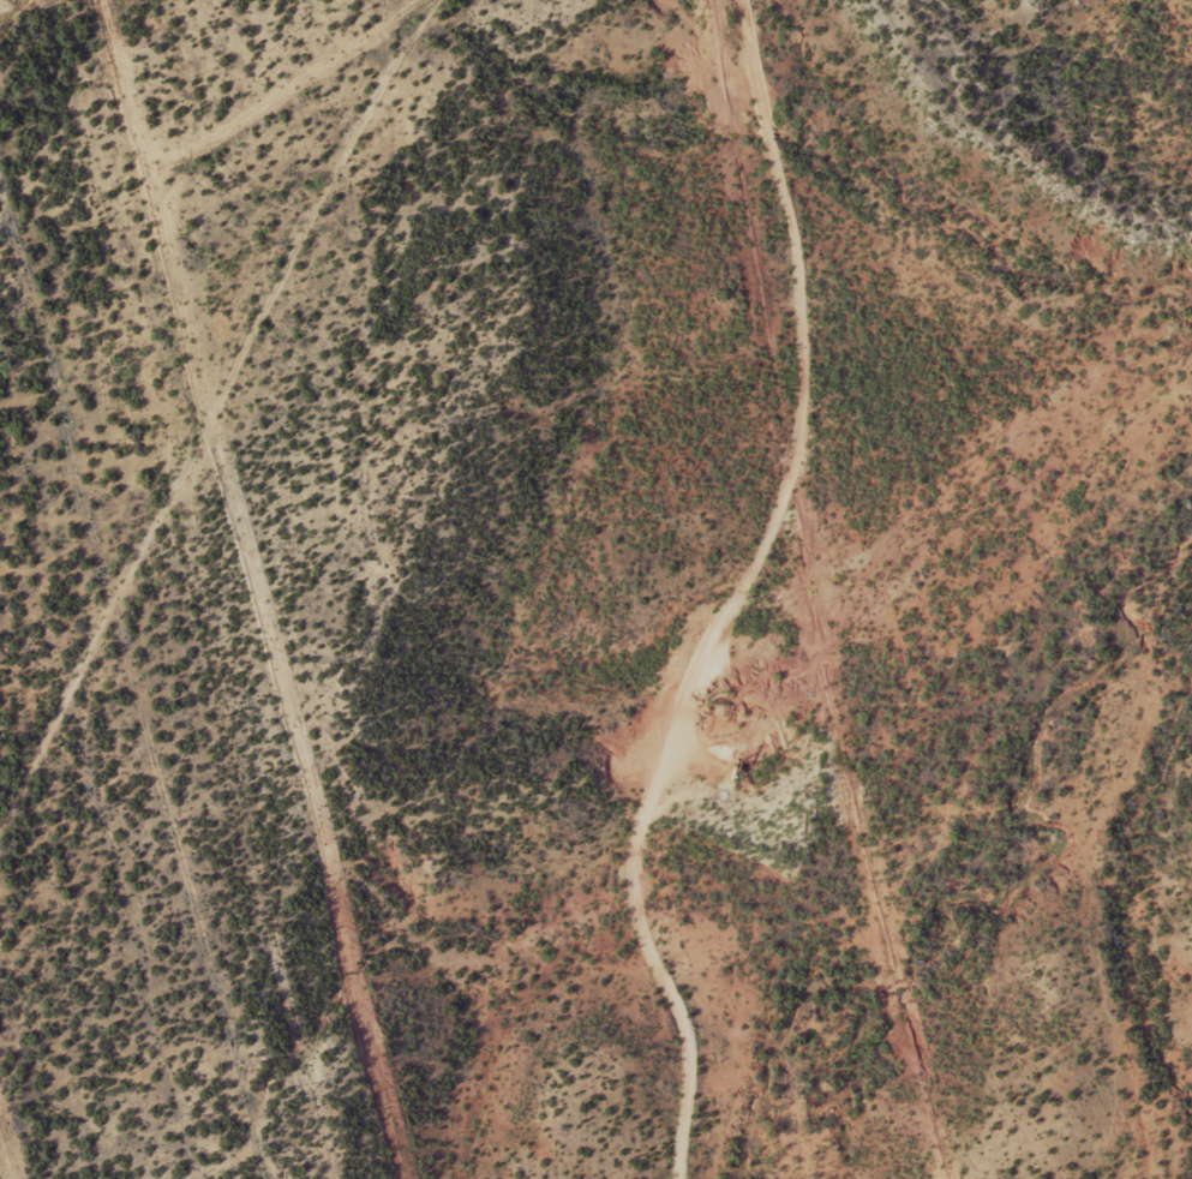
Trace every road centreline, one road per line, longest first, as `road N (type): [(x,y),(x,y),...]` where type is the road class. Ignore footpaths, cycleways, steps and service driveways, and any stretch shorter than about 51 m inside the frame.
road 1 (track): [(458,0),(298,213),(0,824)]
road 2 (track): [(681,1178),(689,1000),(786,801)]

